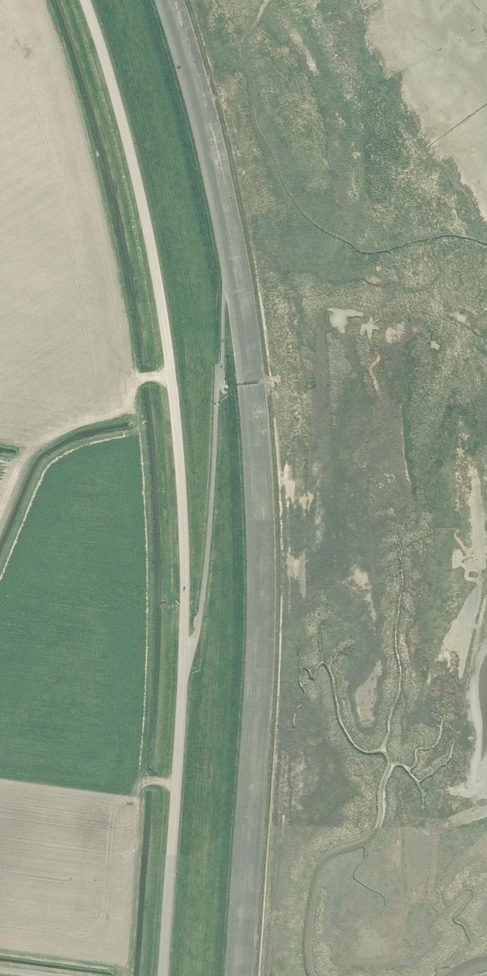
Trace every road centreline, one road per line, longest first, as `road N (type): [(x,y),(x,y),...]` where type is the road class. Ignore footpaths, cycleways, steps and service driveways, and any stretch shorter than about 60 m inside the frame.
road 1 (unclassified): [(164,975),(184,679),(178,438),(141,194),(86,0)]
road 2 (track): [(227,279),(258,640),(235,975)]

